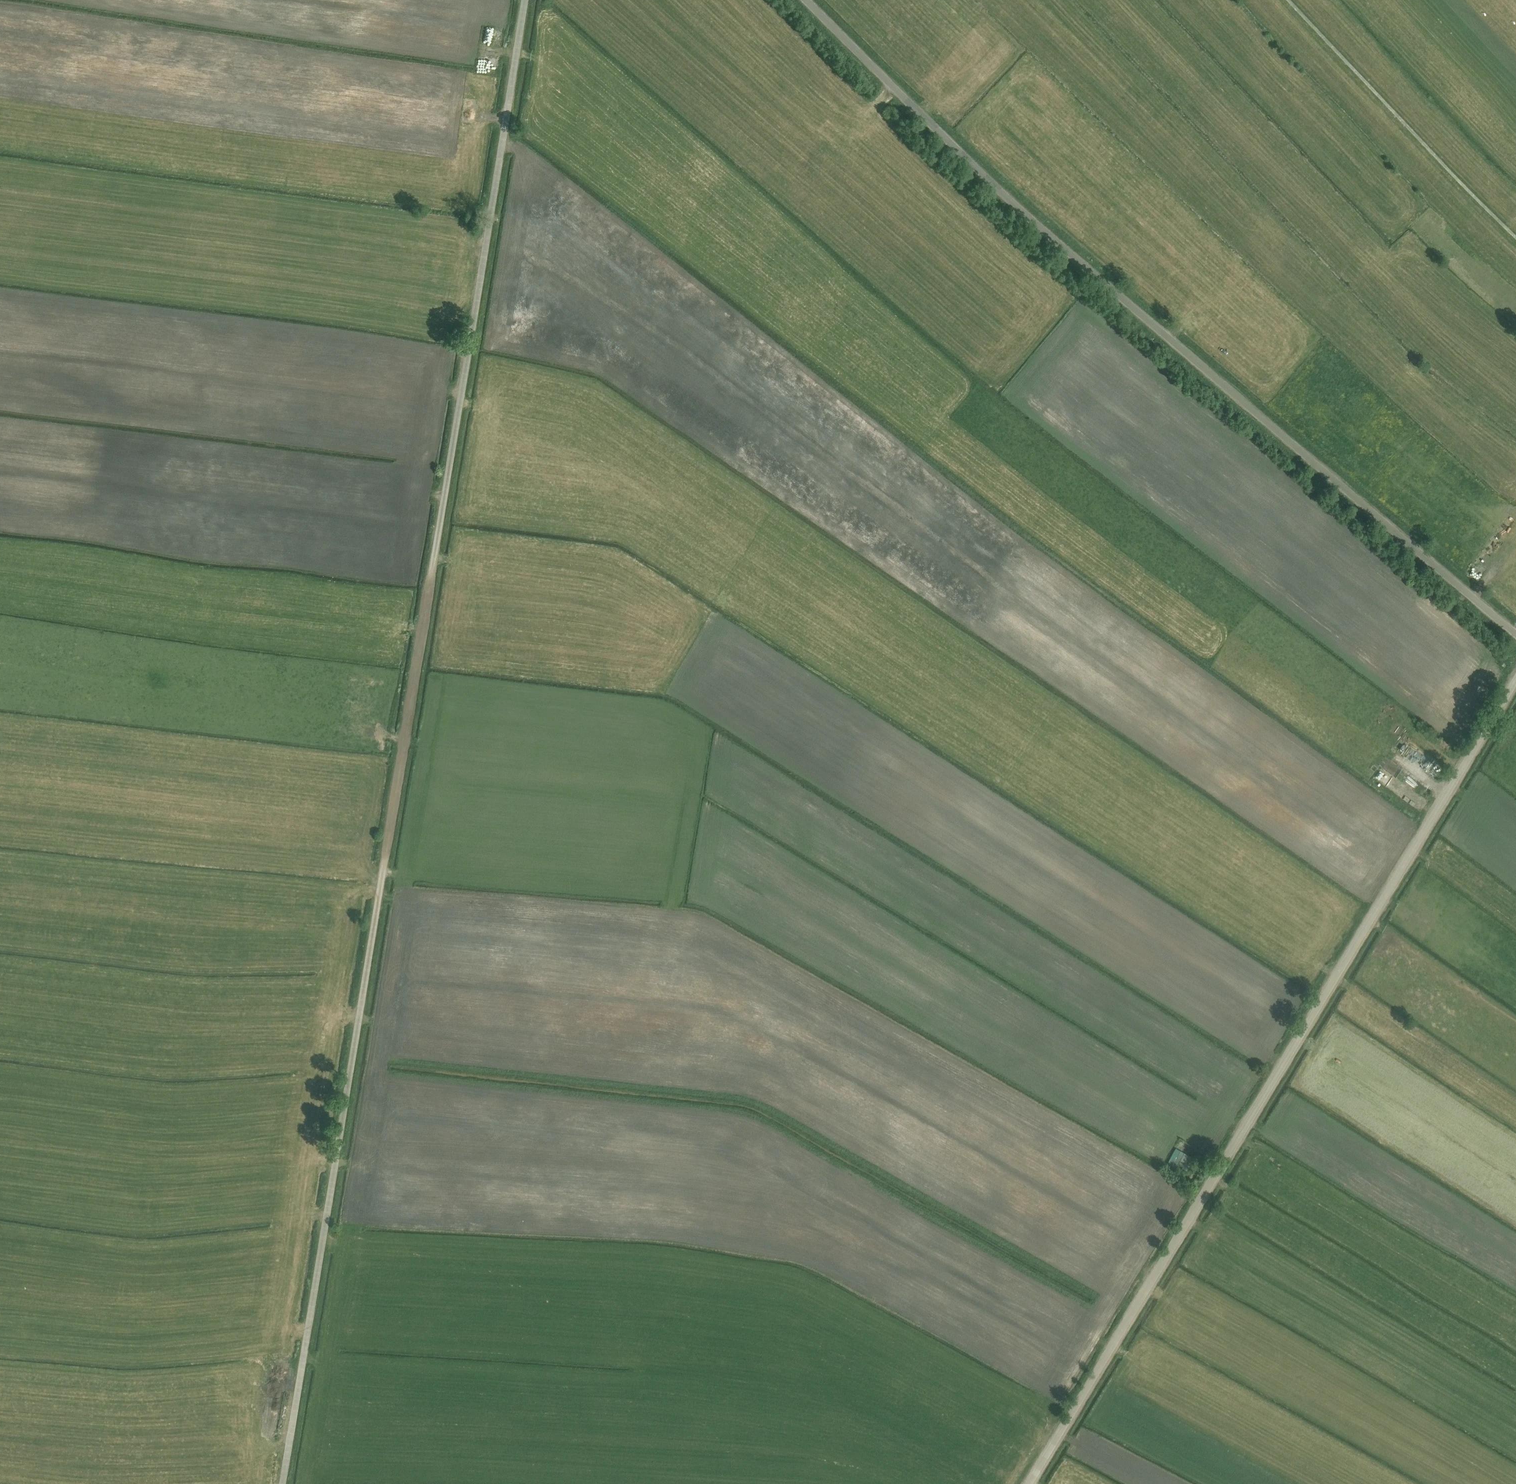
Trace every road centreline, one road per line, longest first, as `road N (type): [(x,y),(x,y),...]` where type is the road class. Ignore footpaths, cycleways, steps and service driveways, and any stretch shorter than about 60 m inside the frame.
road 1 (unclassified): [(526,0),(282,1483)]
road 2 (unclassified): [(1515,633),(1018,209),(807,0)]
road 3 (unclassified): [(1029,1483),(1515,679)]

